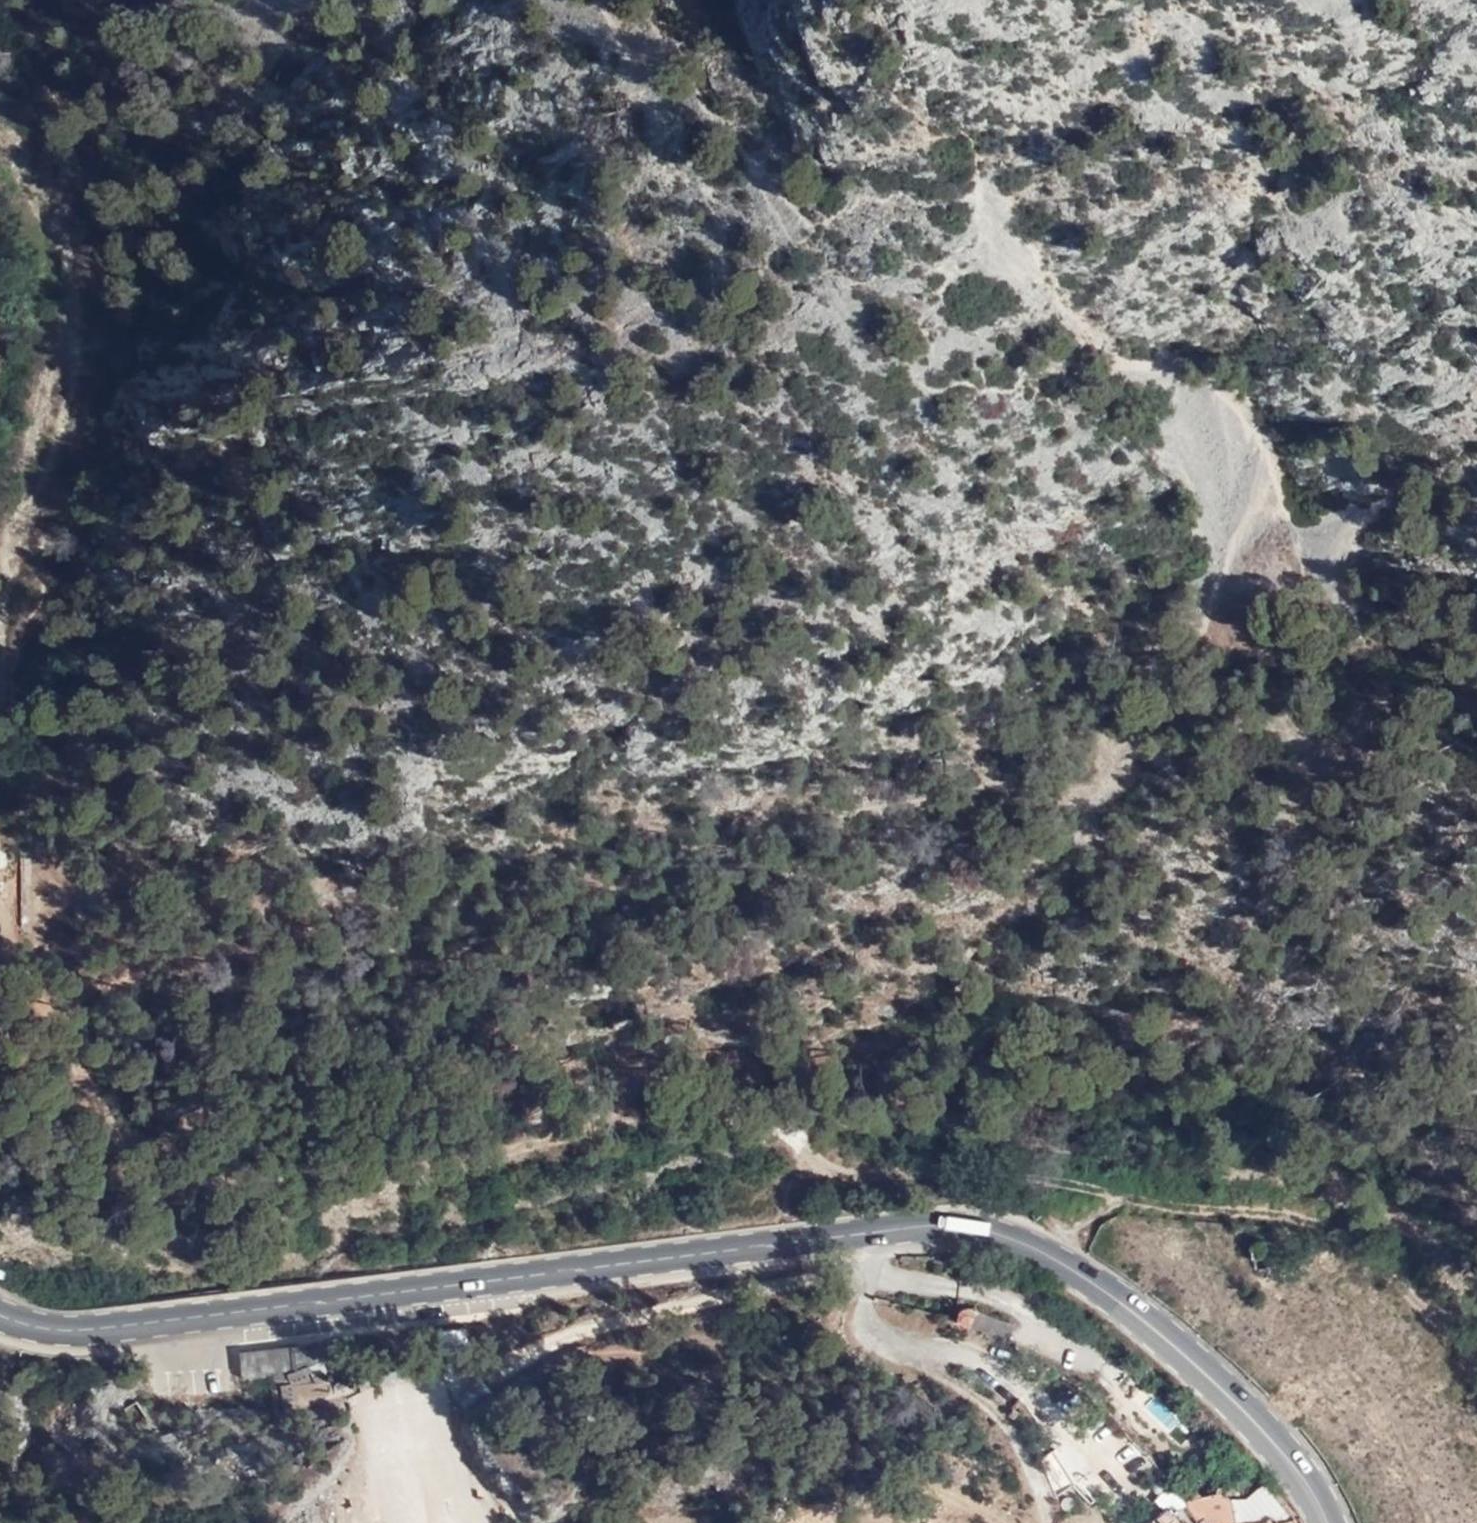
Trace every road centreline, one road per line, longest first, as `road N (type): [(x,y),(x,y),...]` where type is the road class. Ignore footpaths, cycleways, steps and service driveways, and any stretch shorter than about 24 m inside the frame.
road 1 (primary): [(0,1316),(29,1327),(106,1334),(886,1232),(976,1229),(1064,1265),(1169,1342),(1294,1466),(1324,1522)]

